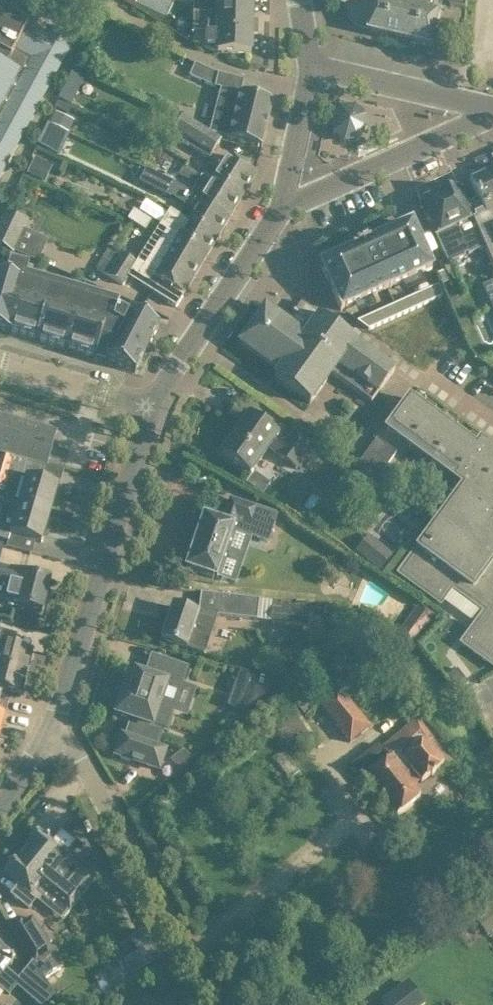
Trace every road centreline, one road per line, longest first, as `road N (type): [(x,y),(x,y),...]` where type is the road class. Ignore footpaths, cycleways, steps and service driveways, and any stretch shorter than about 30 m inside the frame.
road 1 (tertiary): [(60,719),(147,406)]
road 2 (residential): [(212,1004),(60,719)]
road 3 (residential): [(311,88),(228,71),(80,0)]
road 4 (tertiary): [(147,406),(284,209)]
road 5 (tertiary): [(284,209),(492,113)]
road 6 (tertiary): [(492,111),(314,68)]
road 7 (residential): [(147,406),(0,364)]
road 8 (tertiary): [(284,209),(311,88)]

